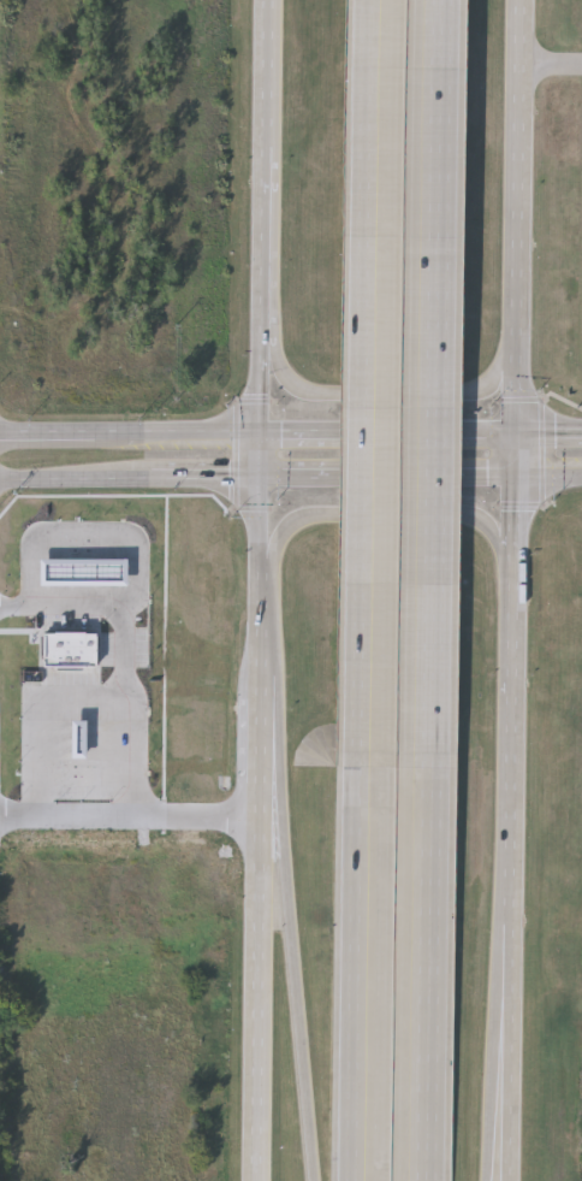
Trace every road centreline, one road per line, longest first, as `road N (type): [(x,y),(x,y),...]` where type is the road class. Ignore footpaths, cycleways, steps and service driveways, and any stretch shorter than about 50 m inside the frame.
road 1 (motorway): [(382,0),(375,770)]
road 2 (motorway): [(422,768),(441,0)]
road 3 (secondary): [(263,438),(257,1180)]
road 4 (secondary): [(515,480),(519,0)]
road 5 (motorway): [(260,714),(311,1180)]
road 6 (motorway): [(417,1180),(422,768)]
road 7 (motorway): [(375,770),(364,1180)]
road 8 (secondary): [(503,899),(512,562)]
road 9 (secondary): [(267,343),(291,383),(316,396),(473,395),(498,383),(516,346)]
road 10 (secondary): [(512,562),(489,527),(461,515),(321,516),(289,530),(266,568)]
road 11 (motorway): [(484,1180),(489,1005),(503,899)]
road 12 (secondary): [(0,480),(281,482)]
road 13 (secondary): [(502,1180),(503,899)]
road 14 (secondary): [(263,438),(0,439)]
road 15 (secondary): [(515,436),(263,438)]
road 16 (secondary): [(281,482),(515,480)]
road 17 (secondary): [(270,0),(269,146)]

